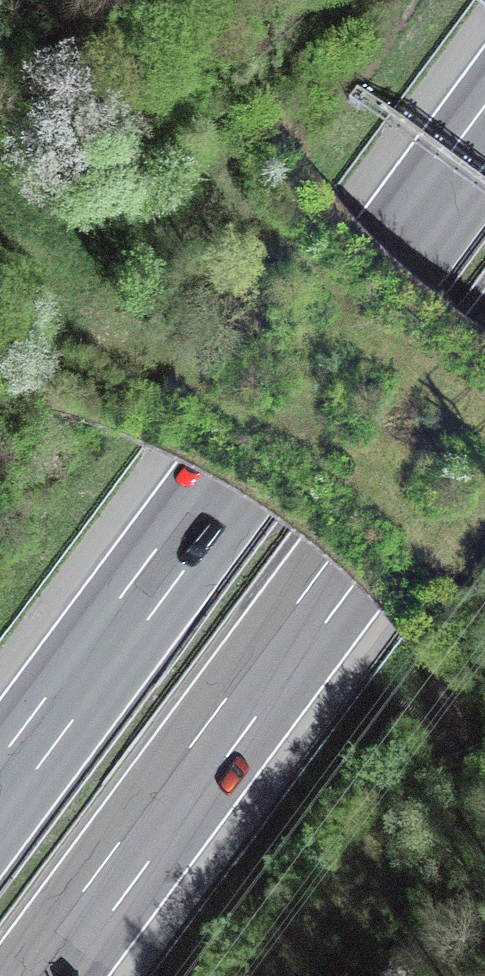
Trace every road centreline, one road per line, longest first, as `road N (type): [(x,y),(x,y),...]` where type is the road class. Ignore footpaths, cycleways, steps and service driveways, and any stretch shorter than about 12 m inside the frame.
road 1 (motorway): [(484,134),(0,791)]
road 2 (motorway): [(44,975),(484,376)]

